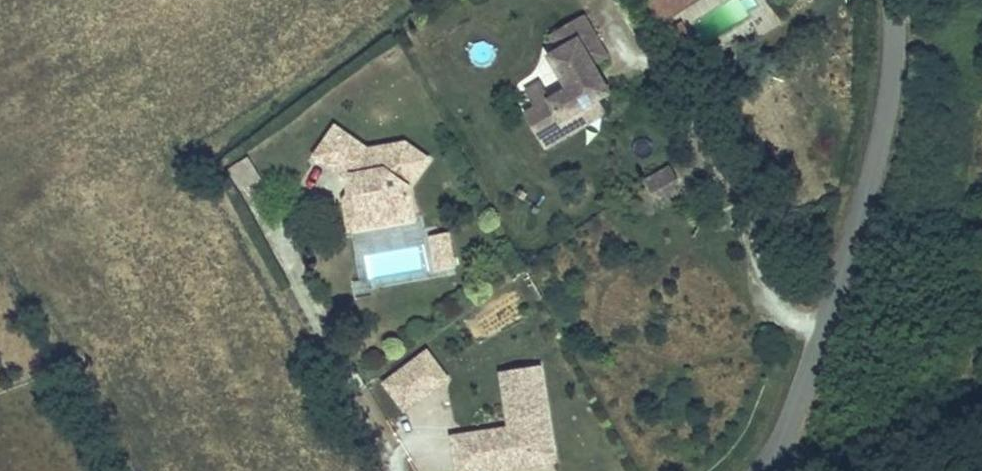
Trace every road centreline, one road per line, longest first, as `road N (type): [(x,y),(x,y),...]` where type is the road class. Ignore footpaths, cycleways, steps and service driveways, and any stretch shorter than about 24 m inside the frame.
road 1 (residential): [(754,470),(836,299),(895,71),(898,0)]

